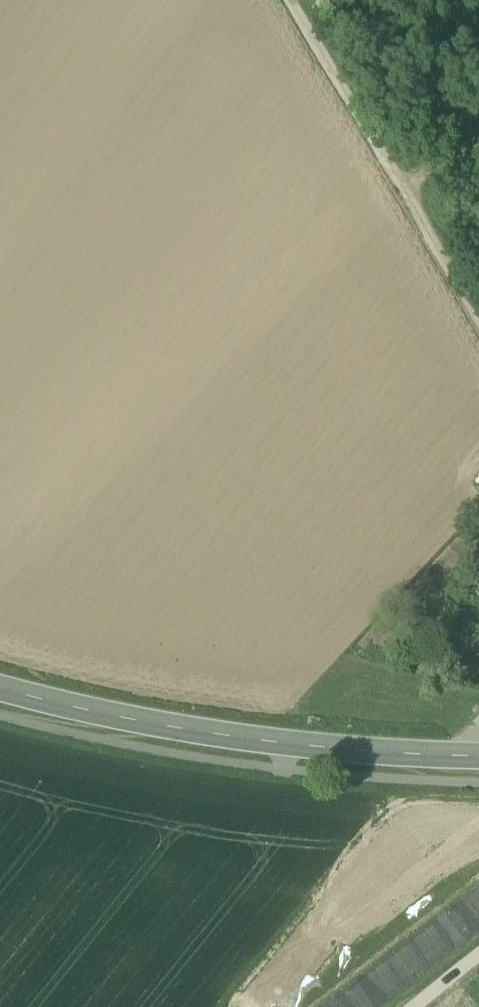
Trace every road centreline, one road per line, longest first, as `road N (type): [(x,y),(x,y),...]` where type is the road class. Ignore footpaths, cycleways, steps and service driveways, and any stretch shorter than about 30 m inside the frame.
road 1 (secondary): [(478,756),(406,755),(150,726),(0,689)]
road 2 (track): [(290,0),(478,317)]

